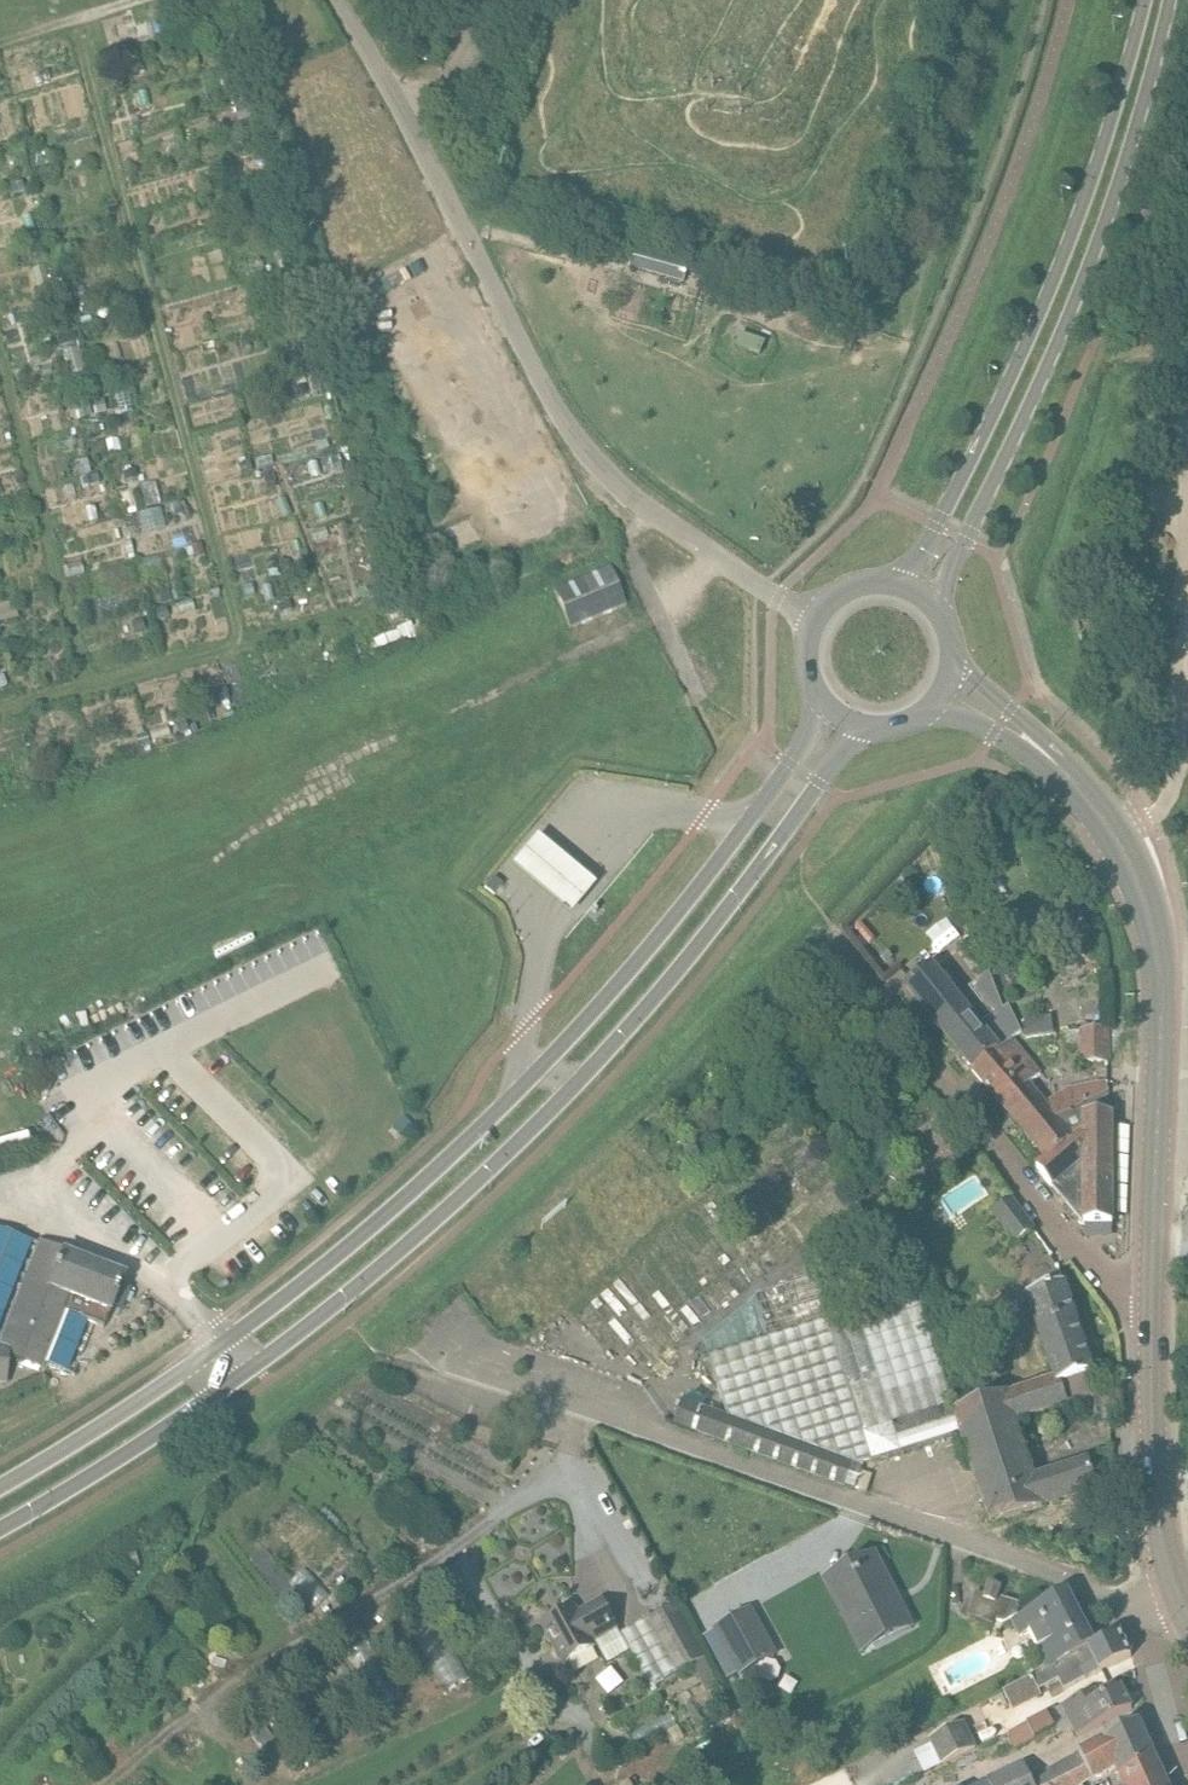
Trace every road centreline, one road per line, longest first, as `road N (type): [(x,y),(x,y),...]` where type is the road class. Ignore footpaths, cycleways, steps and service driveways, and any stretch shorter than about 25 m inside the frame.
road 1 (secondary): [(0,1528),(252,1365),(418,1233),(581,1080),(747,882),(837,755),(869,726)]
road 2 (secondary): [(817,694),(806,735),(670,921),(465,1141),(226,1340),(0,1485)]
road 3 (unclassified): [(1175,1603),(1124,1600),(400,1359)]
road 4 (secondary): [(939,610),(947,573),(1087,269),(1170,0)]
road 5 (secondary): [(1145,0),(1093,177),(1027,342),(921,551),(890,580)]
road 6 (unclassified): [(596,456),(541,379),(337,0)]
road 7 (residential): [(1153,1297),(1129,1294),(1074,1244),(838,942)]
road 8 (secondary): [(1153,1297),(1162,960),(1138,873),(1118,835)]
road 9 (unclassified): [(1118,835),(1161,807),(1174,781),(1187,498)]
road 10 (secondary): [(1175,1603),(1159,1533),(1153,1297)]
road 11 (unclassified): [(813,618),(654,513),(596,456)]
road 12 (unclassified): [(596,456),(701,698)]
road 13 (secondary): [(1077,781),(953,657)]
road 14 (secondary): [(928,708),(966,716),(1077,781)]

